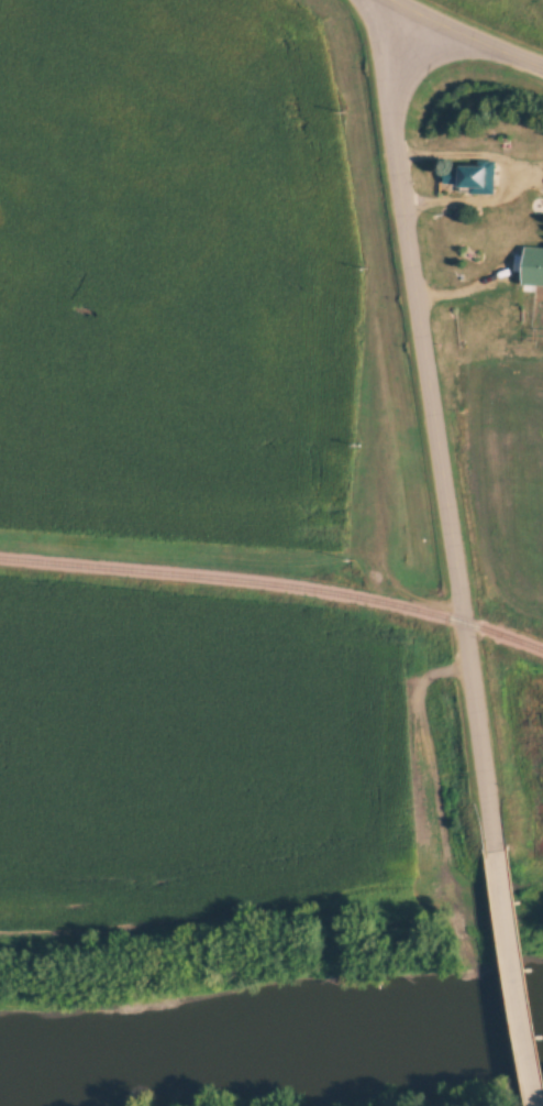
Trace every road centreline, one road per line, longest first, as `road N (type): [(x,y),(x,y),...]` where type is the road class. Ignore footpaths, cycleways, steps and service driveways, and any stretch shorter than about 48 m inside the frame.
road 1 (secondary): [(495,850),(386,83),(410,11)]
road 2 (secondary): [(521,1030),(495,850)]
road 3 (secondary): [(390,0),(542,67)]

